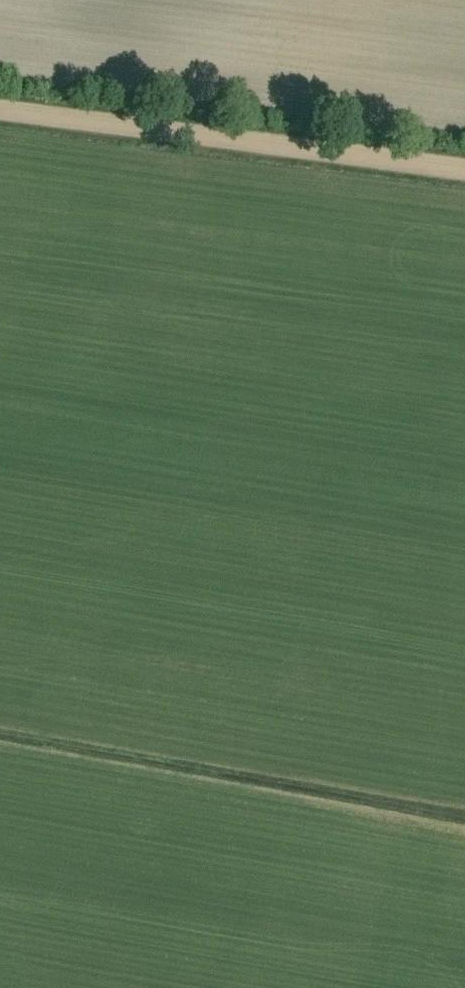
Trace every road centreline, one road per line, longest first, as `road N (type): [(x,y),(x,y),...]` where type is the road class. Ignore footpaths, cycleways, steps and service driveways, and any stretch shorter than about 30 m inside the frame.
road 1 (track): [(464,178),(0,115)]

